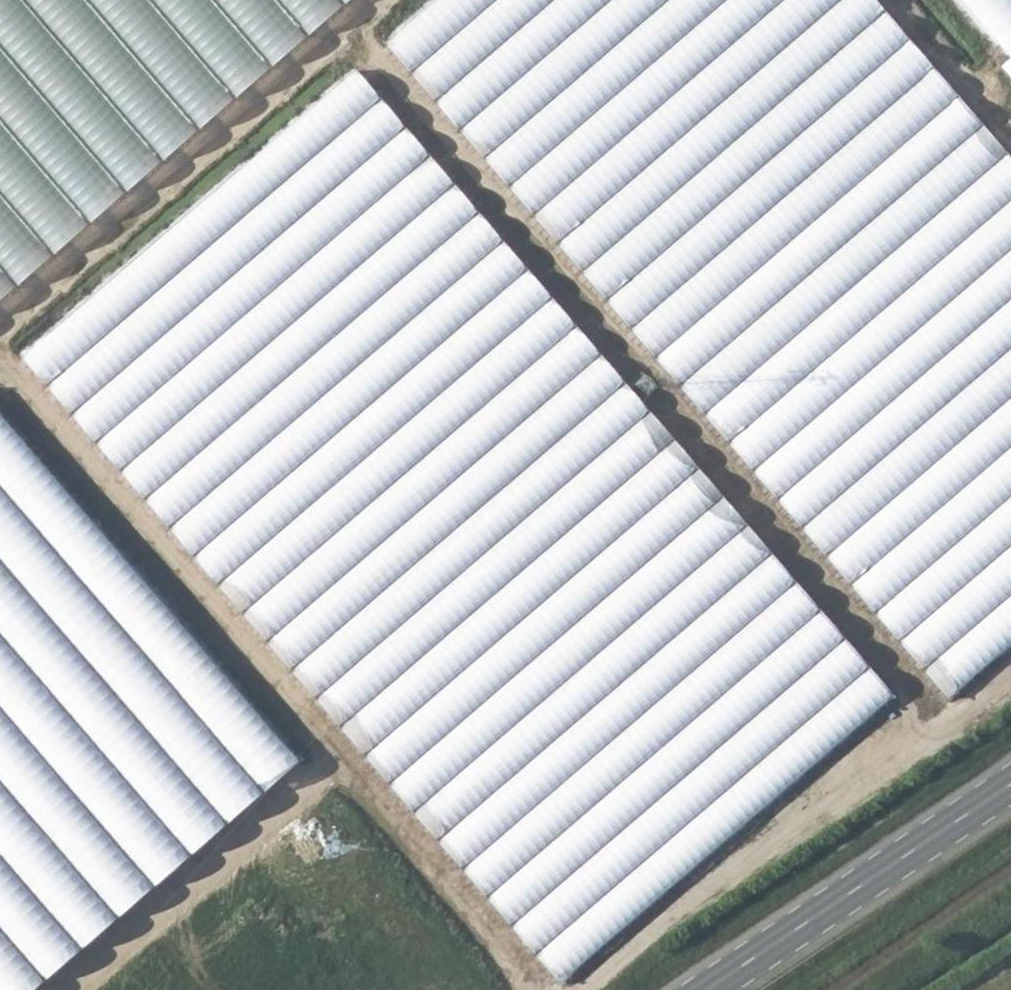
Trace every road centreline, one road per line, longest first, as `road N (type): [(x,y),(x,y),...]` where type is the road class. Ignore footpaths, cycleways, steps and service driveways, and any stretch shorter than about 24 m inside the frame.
road 1 (secondary): [(711,989),(1010,788)]

